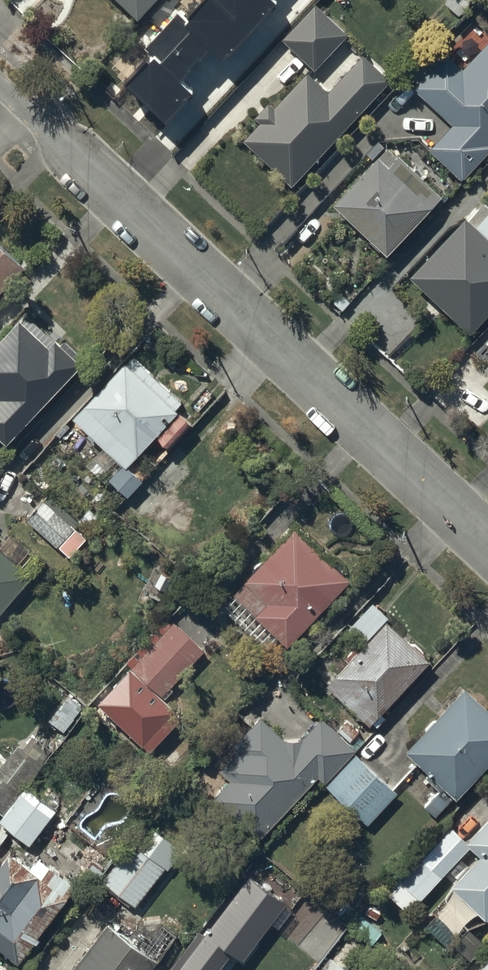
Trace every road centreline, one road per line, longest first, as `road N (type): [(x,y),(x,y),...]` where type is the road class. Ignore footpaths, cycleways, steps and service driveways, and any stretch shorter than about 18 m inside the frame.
road 1 (residential): [(487,541),(0,86)]

